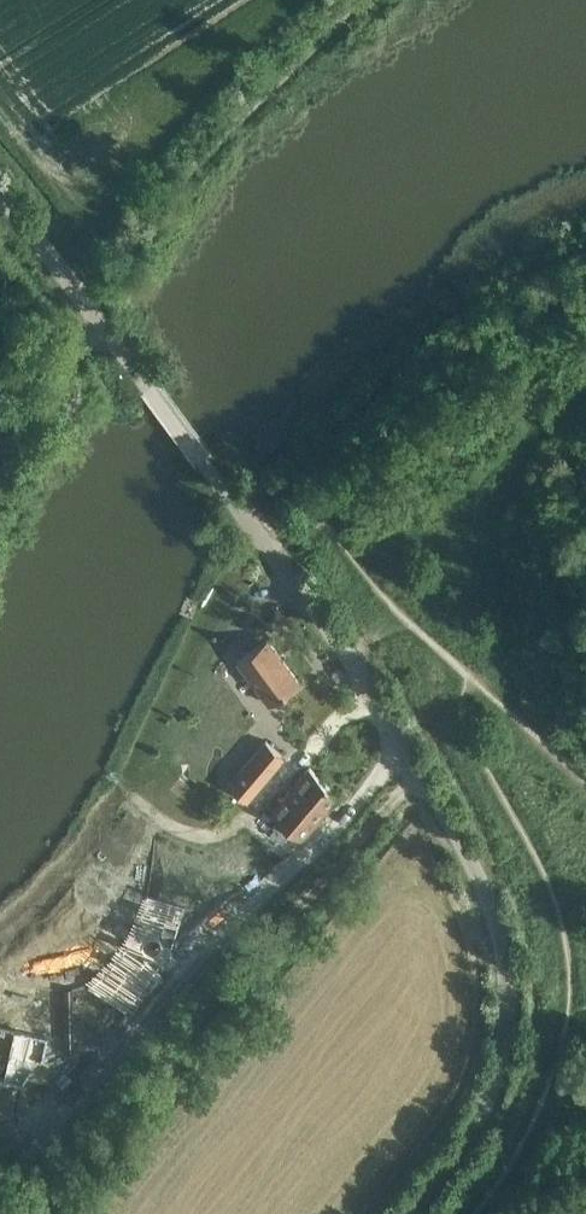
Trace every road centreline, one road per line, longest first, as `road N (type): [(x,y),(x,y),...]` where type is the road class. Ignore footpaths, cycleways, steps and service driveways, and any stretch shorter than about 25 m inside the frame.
road 1 (residential): [(402,1213),(470,1128),(496,1076),(508,1012),(505,956),(490,903),(381,703),(0,187)]
road 2 (track): [(423,779),(403,791),(66,1176),(36,1201),(0,1200)]

